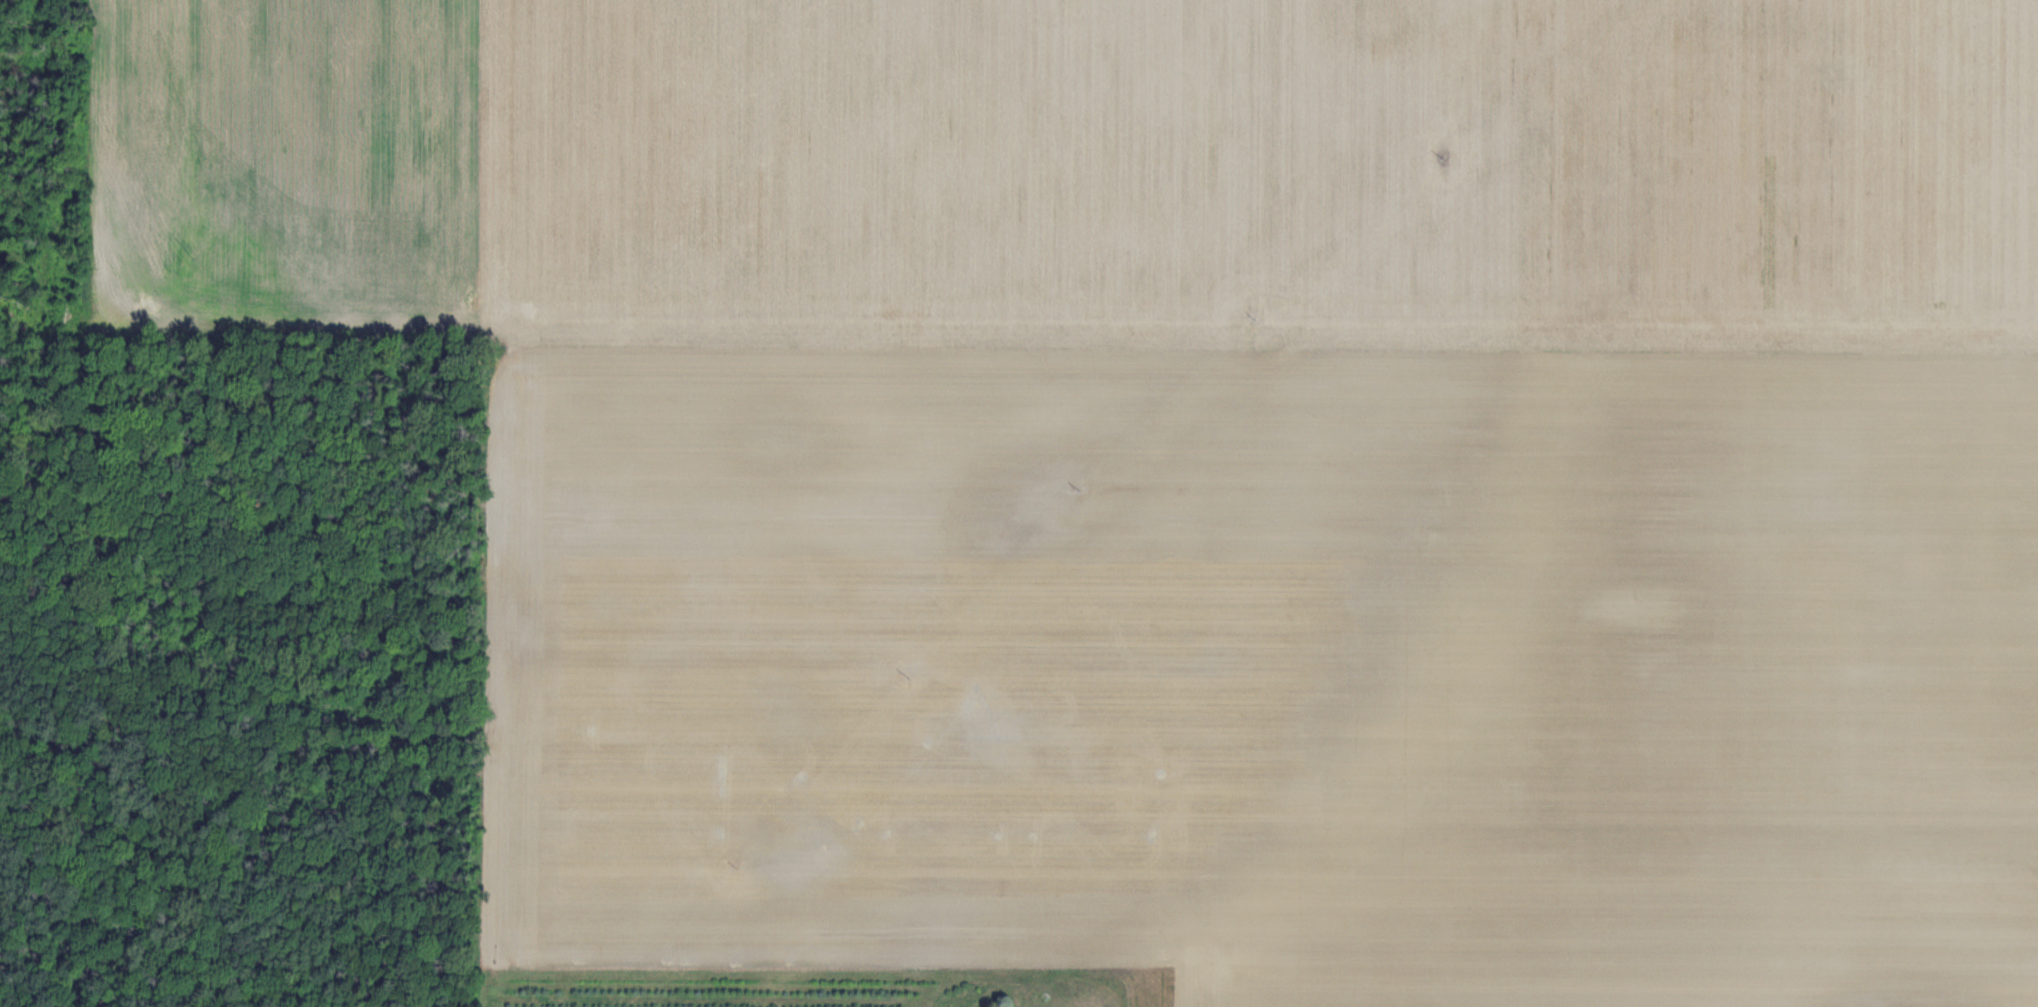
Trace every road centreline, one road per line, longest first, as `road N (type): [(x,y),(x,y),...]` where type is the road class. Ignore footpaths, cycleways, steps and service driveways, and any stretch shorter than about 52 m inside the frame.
road 1 (residential): [(1833,827),(2037,822)]

